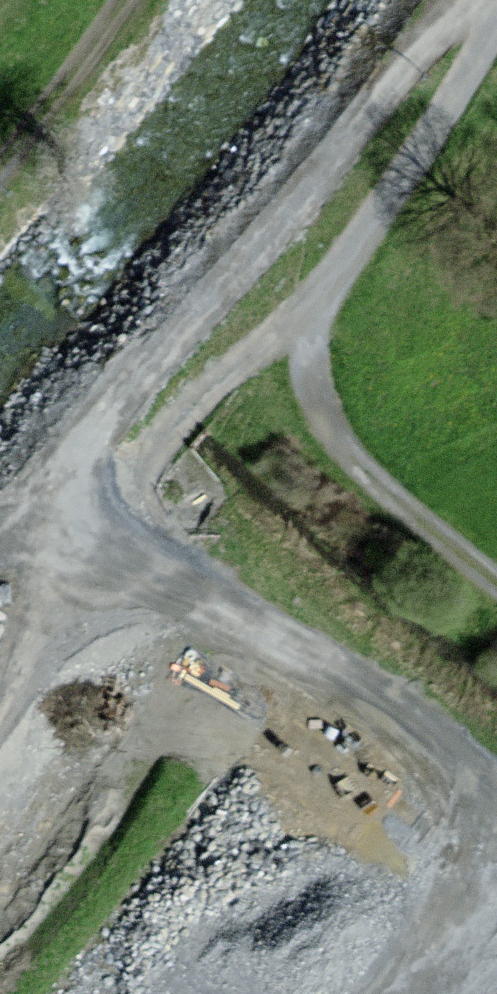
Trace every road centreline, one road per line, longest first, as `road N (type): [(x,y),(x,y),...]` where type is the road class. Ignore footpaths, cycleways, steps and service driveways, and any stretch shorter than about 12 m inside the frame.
road 1 (track): [(496,792),(373,691),(173,583),(139,548),(139,486),(190,411),(328,294),(496,35)]
road 2 (track): [(482,0),(0,527)]
road 3 (track): [(496,587),(359,470),(315,398),(310,313)]
road 4 (track): [(0,173),(125,0)]

